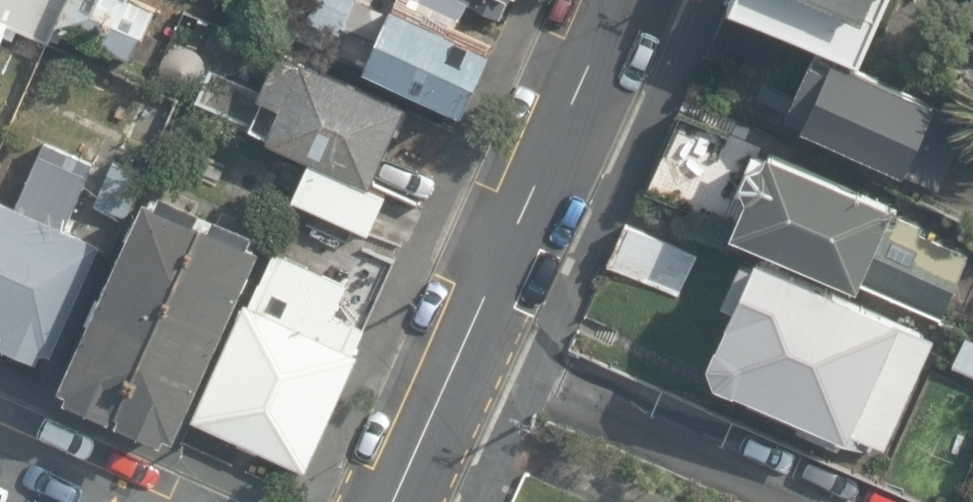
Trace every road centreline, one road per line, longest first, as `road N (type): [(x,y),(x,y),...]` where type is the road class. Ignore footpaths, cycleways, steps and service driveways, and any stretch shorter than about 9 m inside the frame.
road 1 (tertiary): [(617,0),(391,501)]
road 2 (residential): [(0,432),(162,501)]

